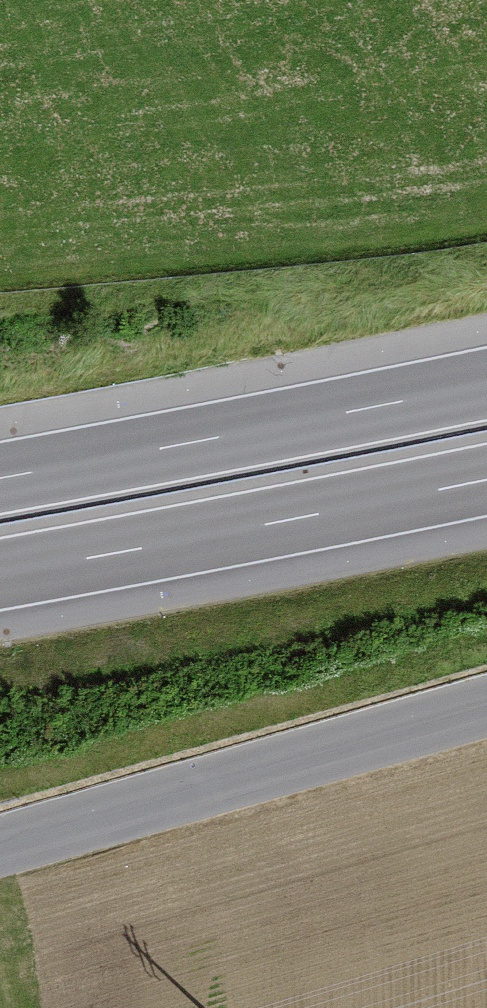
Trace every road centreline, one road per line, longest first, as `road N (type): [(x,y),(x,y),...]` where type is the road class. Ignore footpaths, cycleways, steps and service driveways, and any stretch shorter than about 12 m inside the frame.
road 1 (unclassified): [(0,849),(486,707)]
road 2 (motorway): [(0,574),(486,480)]
road 3 (motorway): [(486,385),(0,479)]

